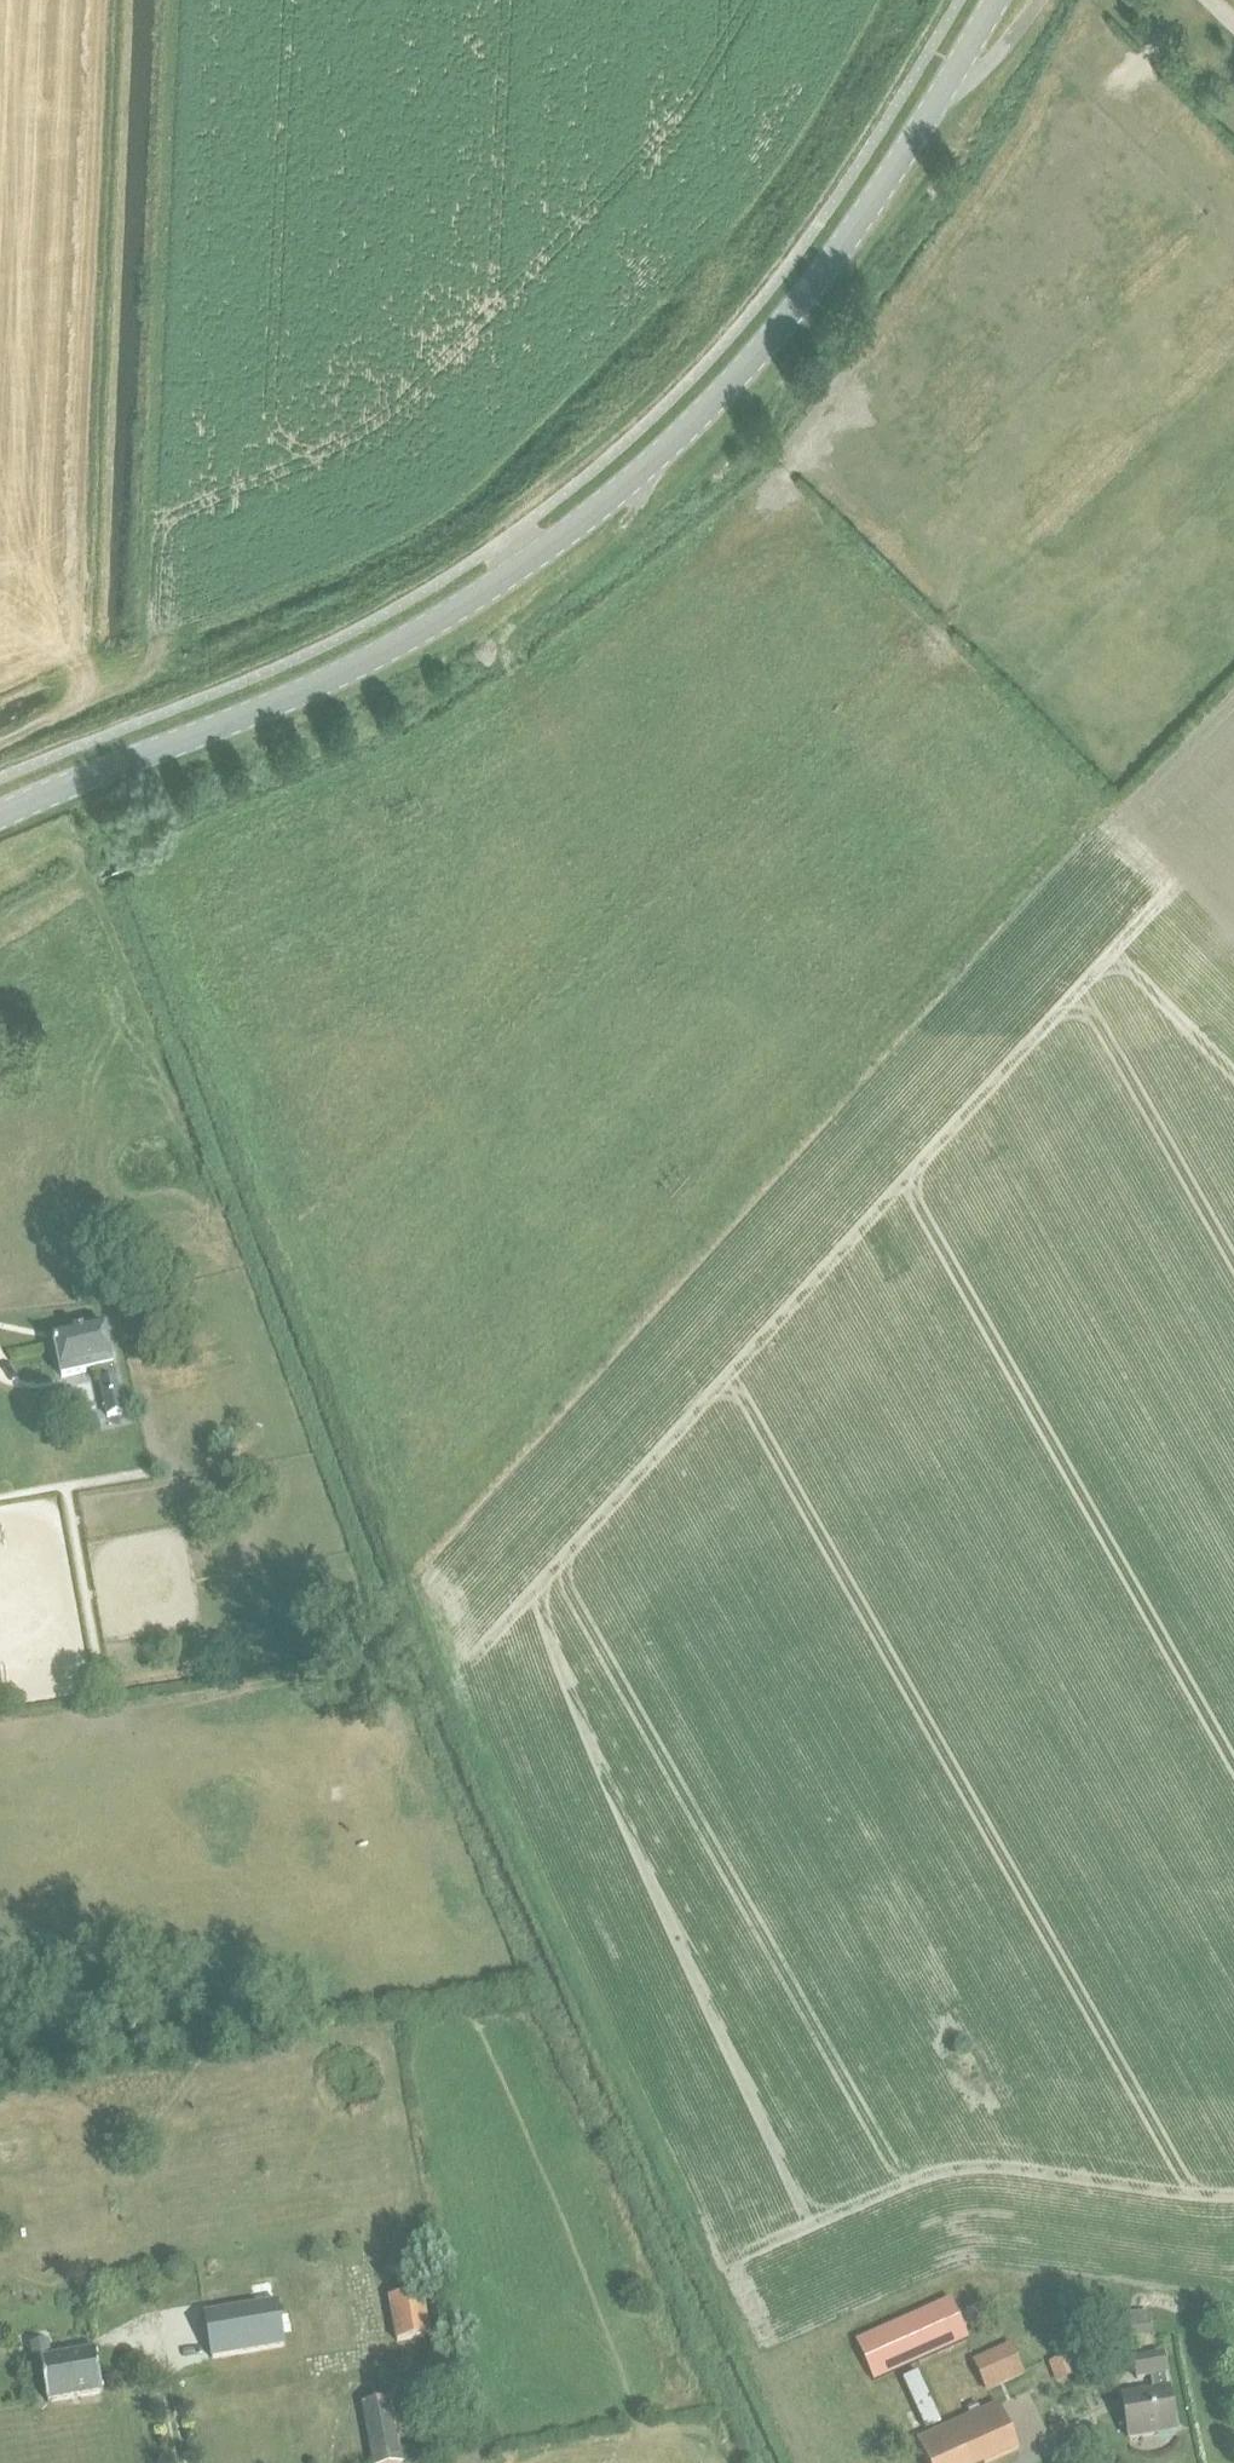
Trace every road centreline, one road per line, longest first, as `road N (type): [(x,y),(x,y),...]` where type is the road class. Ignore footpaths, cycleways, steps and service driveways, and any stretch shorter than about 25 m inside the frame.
road 1 (secondary): [(0,816),(393,646),(567,530),(794,309),(987,0)]

